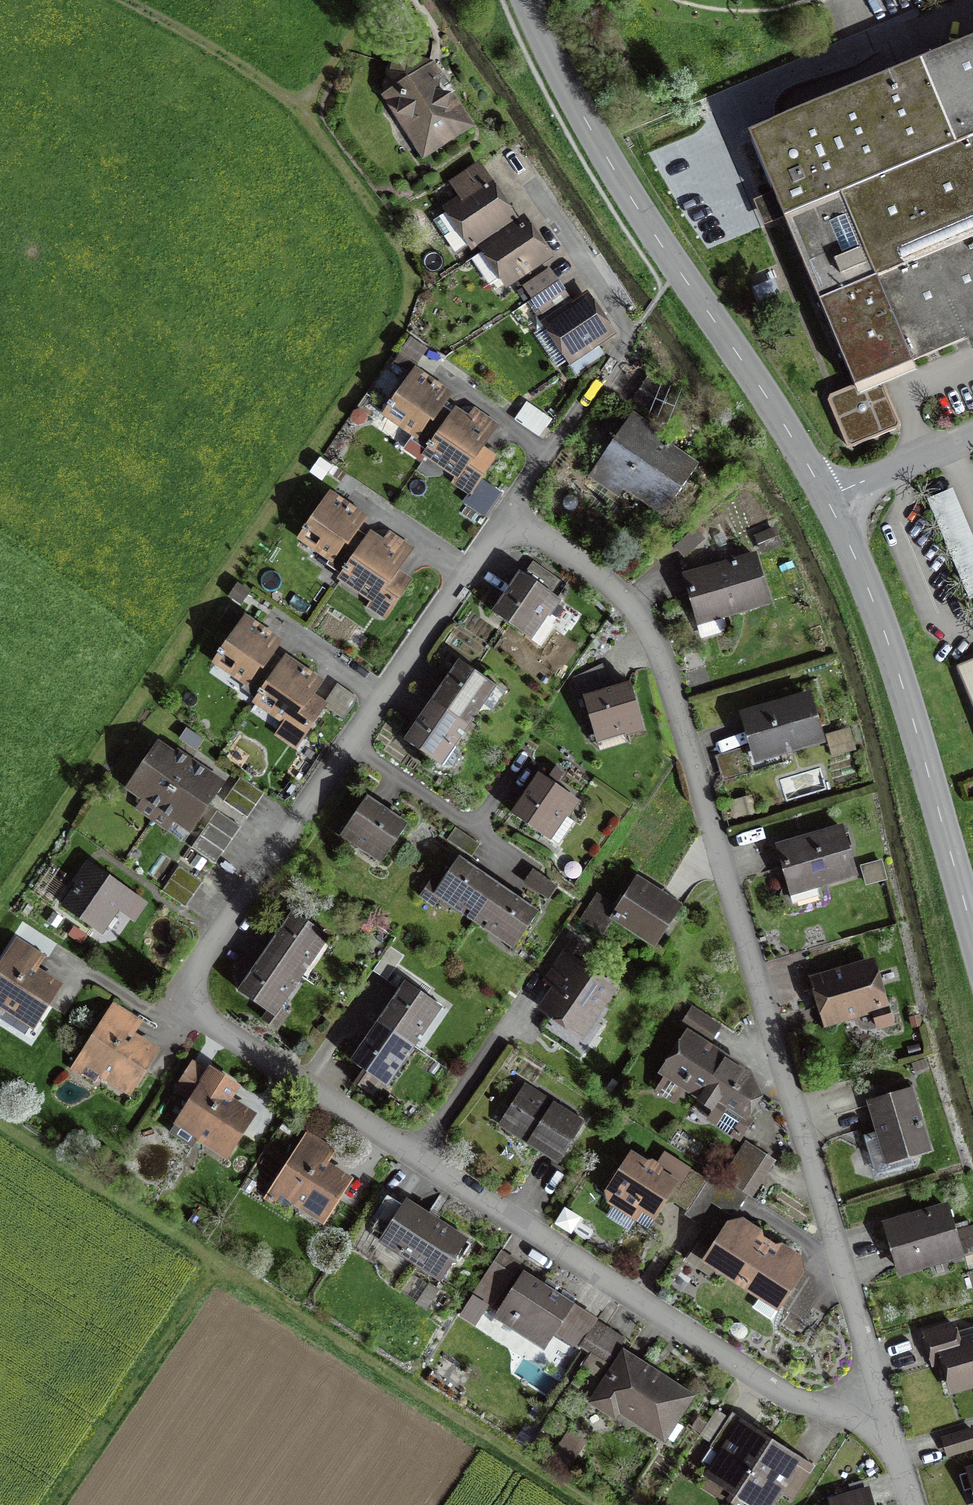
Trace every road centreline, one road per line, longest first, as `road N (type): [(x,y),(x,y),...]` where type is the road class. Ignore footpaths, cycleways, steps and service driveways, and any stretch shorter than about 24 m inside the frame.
road 1 (residential): [(880,1399),(656,629),(610,577),(515,523),(484,549),(188,976),(183,999),(192,1013),(810,1399)]
road 2 (track): [(297,111),(400,255),(404,304),(0,900)]
road 3 (track): [(0,1128),(586,1504)]
road 4 (residential): [(830,503),(775,402),(590,132),(527,0)]
road 5 (residential): [(972,932),(898,675),(830,503)]
road 6 (track): [(217,1268),(56,1504)]
road 7 (track): [(140,0),(211,35),(297,111)]
road 8 (unclassified): [(830,503),(972,441)]
road 9 (track): [(379,0),(297,111)]

